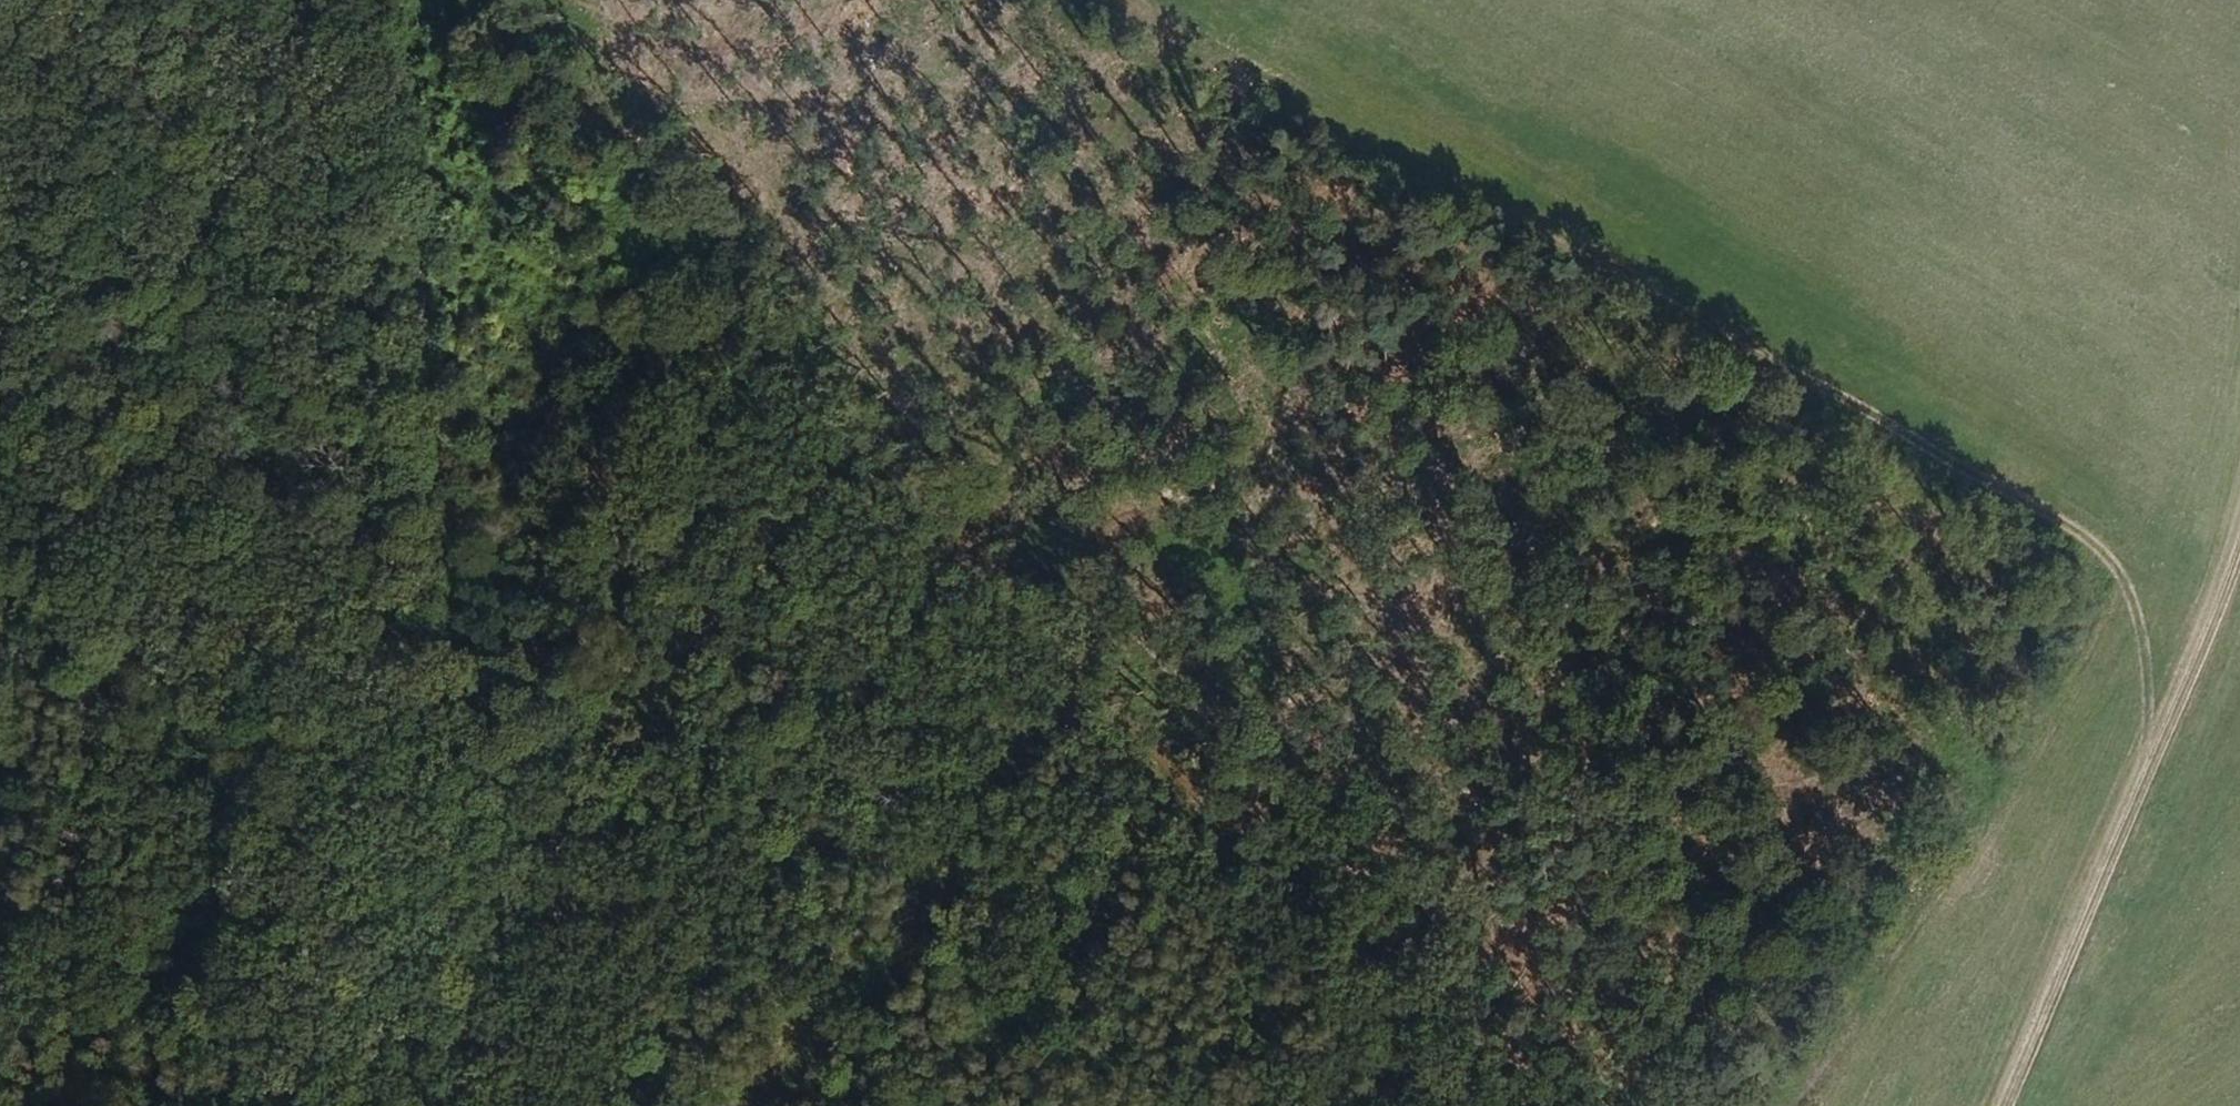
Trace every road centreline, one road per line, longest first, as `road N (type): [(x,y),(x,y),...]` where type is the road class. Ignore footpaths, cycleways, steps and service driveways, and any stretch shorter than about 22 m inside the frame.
road 1 (track): [(393,0),(477,839),(475,993),(421,1105)]
road 2 (track): [(2239,560),(2174,733),(2003,1105)]

